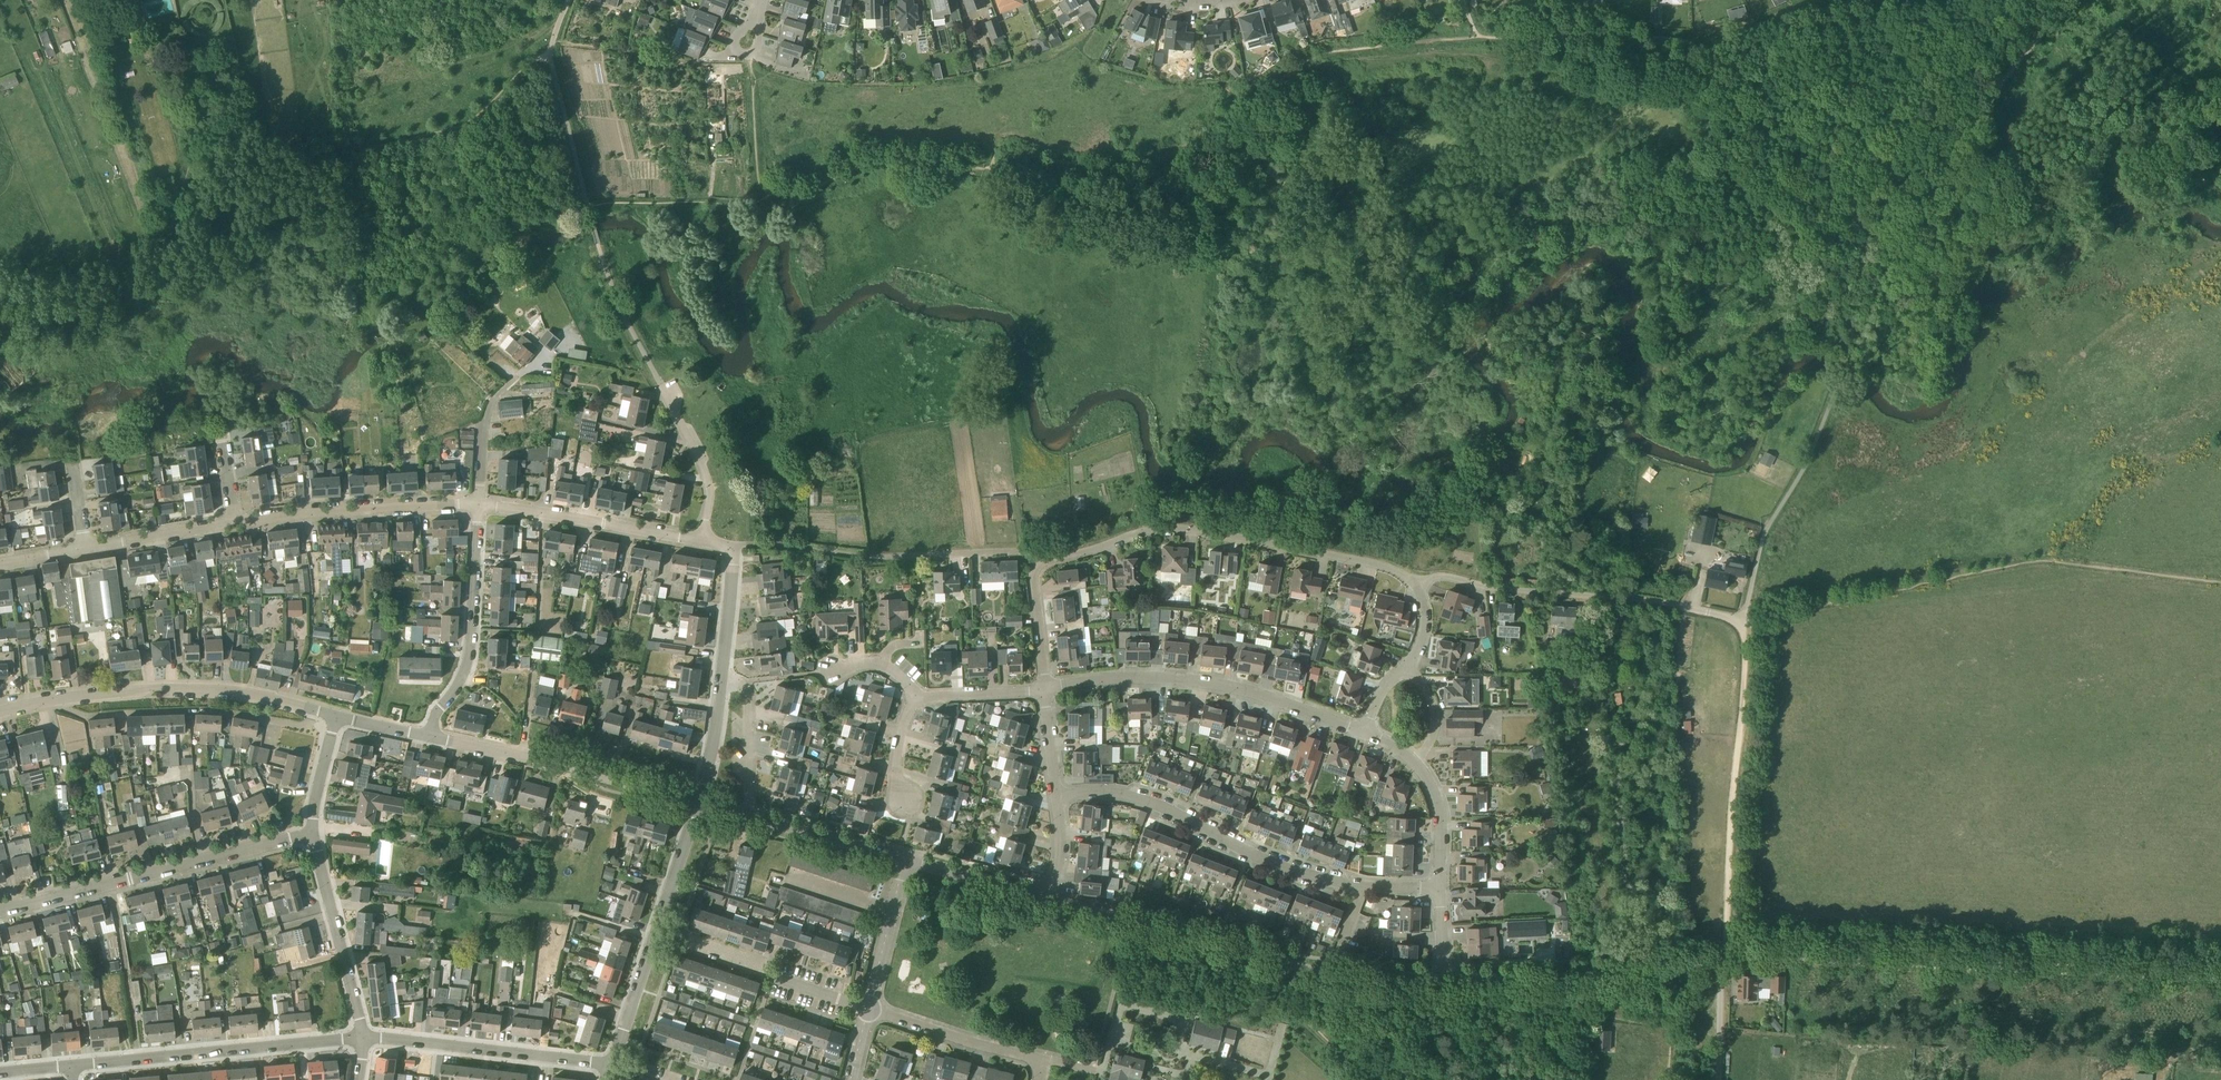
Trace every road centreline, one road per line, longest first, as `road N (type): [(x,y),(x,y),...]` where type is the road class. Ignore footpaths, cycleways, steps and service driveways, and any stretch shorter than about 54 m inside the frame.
road 1 (track): [(1964,5),(1726,64),(1675,39),(1521,35),(1332,51),(1312,56),(1188,146),(1144,169),(1086,174),(868,165),(805,192),(772,195)]
road 2 (unclassified): [(2220,976),(1720,960)]
road 3 (track): [(1849,355),(1865,248),(1927,163),(2077,0)]
road 4 (residential): [(1046,897),(1318,973),(1444,979)]
road 5 (residential): [(1439,890),(1329,881),(1162,807),(1095,793),(1056,797)]
road 6 (residential): [(1417,587),(1388,565),(1182,527),(1040,564)]
road 7 (track): [(1720,960),(1729,938),(1746,619)]
road 8 (residential): [(0,712),(151,690),(250,695),(337,717)]
road 9 (residential): [(1746,619),(1441,575),(1417,587)]
road 10 (residential): [(1365,731),(1256,694),(1178,678),(1045,689)]
road 11 (residential): [(0,912),(312,834)]
road 12 (residential): [(606,1077),(698,803)]
road 13 (residential): [(361,1040),(74,1067)]
road 14 (residential): [(698,803),(733,567),(725,546),(701,541)]
road 15 (residential): [(1444,979),(1538,979),(1720,960)]
road 16 (residential): [(430,736),(698,803)]
road 17 (residential): [(606,1077),(520,1055),(361,1040)]
road 18 (residential): [(479,505),(234,522)]
road 19 (residential): [(430,736),(470,657),(479,505)]
road 20 (residential): [(701,541),(479,505)]
road 21 (residential): [(698,803),(904,859)]
road 22 (residential): [(361,1040),(312,834)]
road 23 (residential): [(1439,890),(1442,820),(1434,797),(1414,761),(1365,731)]
road 24 (residential): [(1041,1061),(867,1010)]
road 25 (residential): [(701,541),(708,478),(660,384)]
road 26 (residential): [(1365,731),(1417,648),(1425,610),(1417,587)]
road 27 (residential): [(234,522),(86,549)]
road 28 (residential): [(904,859),(1046,897)]
road 29 (track): [(772,195),(758,179),(750,54)]
road 30 (residential): [(915,705),(926,698),(1045,689)]
road 31 (residential): [(1045,689),(1033,584),(1040,564)]
road 32 (unclassified): [(1720,960),(1719,1079)]

